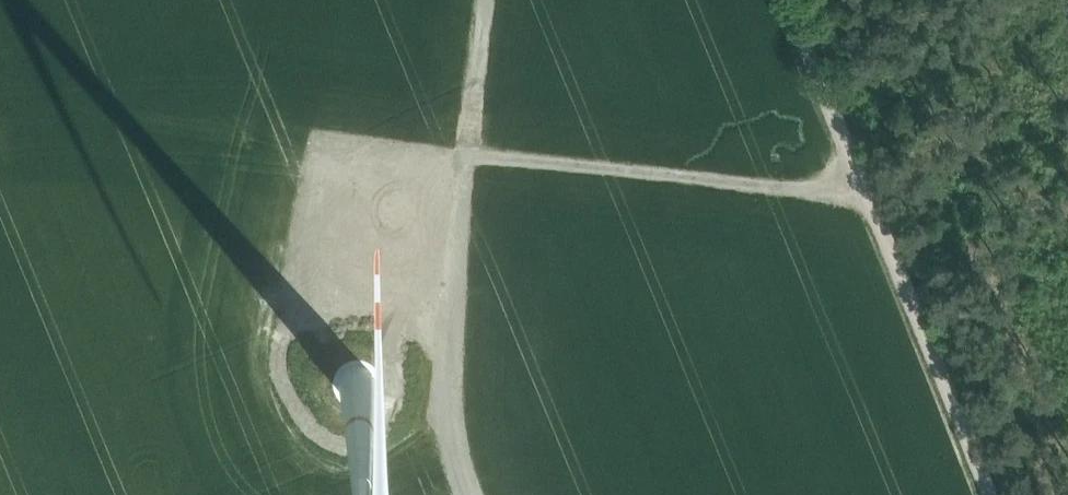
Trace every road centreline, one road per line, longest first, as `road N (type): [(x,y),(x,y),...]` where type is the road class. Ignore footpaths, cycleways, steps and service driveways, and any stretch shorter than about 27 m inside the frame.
road 1 (track): [(862,197),(370,149),(358,323)]
road 2 (track): [(782,0),(983,494)]

